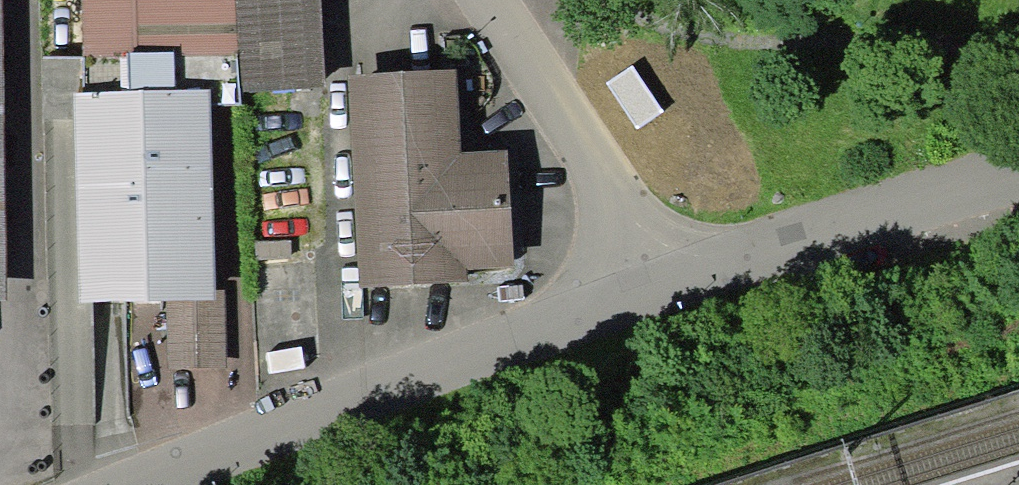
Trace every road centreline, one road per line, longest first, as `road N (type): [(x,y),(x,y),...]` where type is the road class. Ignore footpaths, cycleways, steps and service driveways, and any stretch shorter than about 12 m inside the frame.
road 1 (residential): [(162,484),(647,296)]
road 2 (residential): [(647,296),(1018,172)]
road 3 (residential): [(492,0),(595,163),(647,296)]

